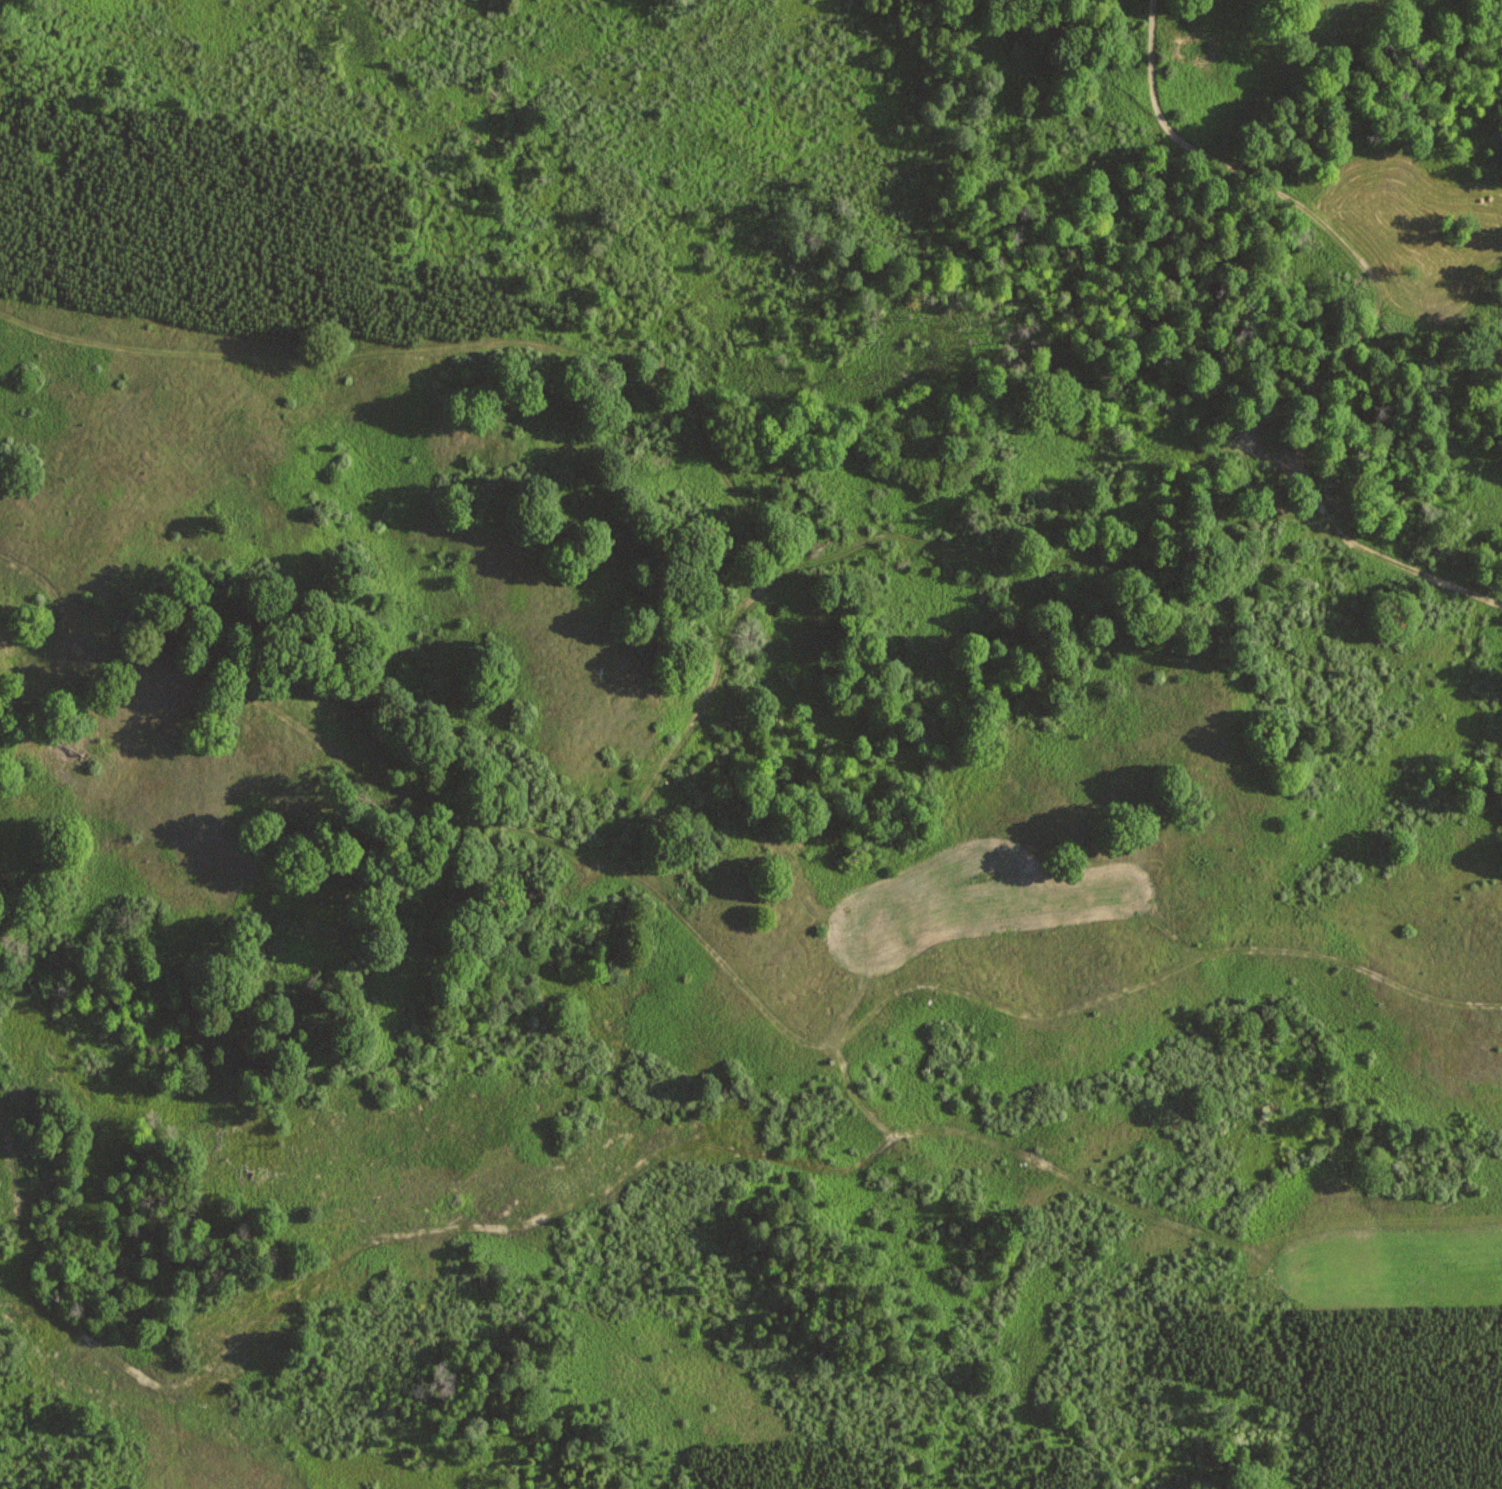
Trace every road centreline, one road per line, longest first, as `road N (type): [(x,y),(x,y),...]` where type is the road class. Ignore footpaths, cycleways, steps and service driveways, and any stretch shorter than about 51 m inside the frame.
road 1 (track): [(1367,273),(1298,204),(1168,130),(1152,87),(1154,0)]

